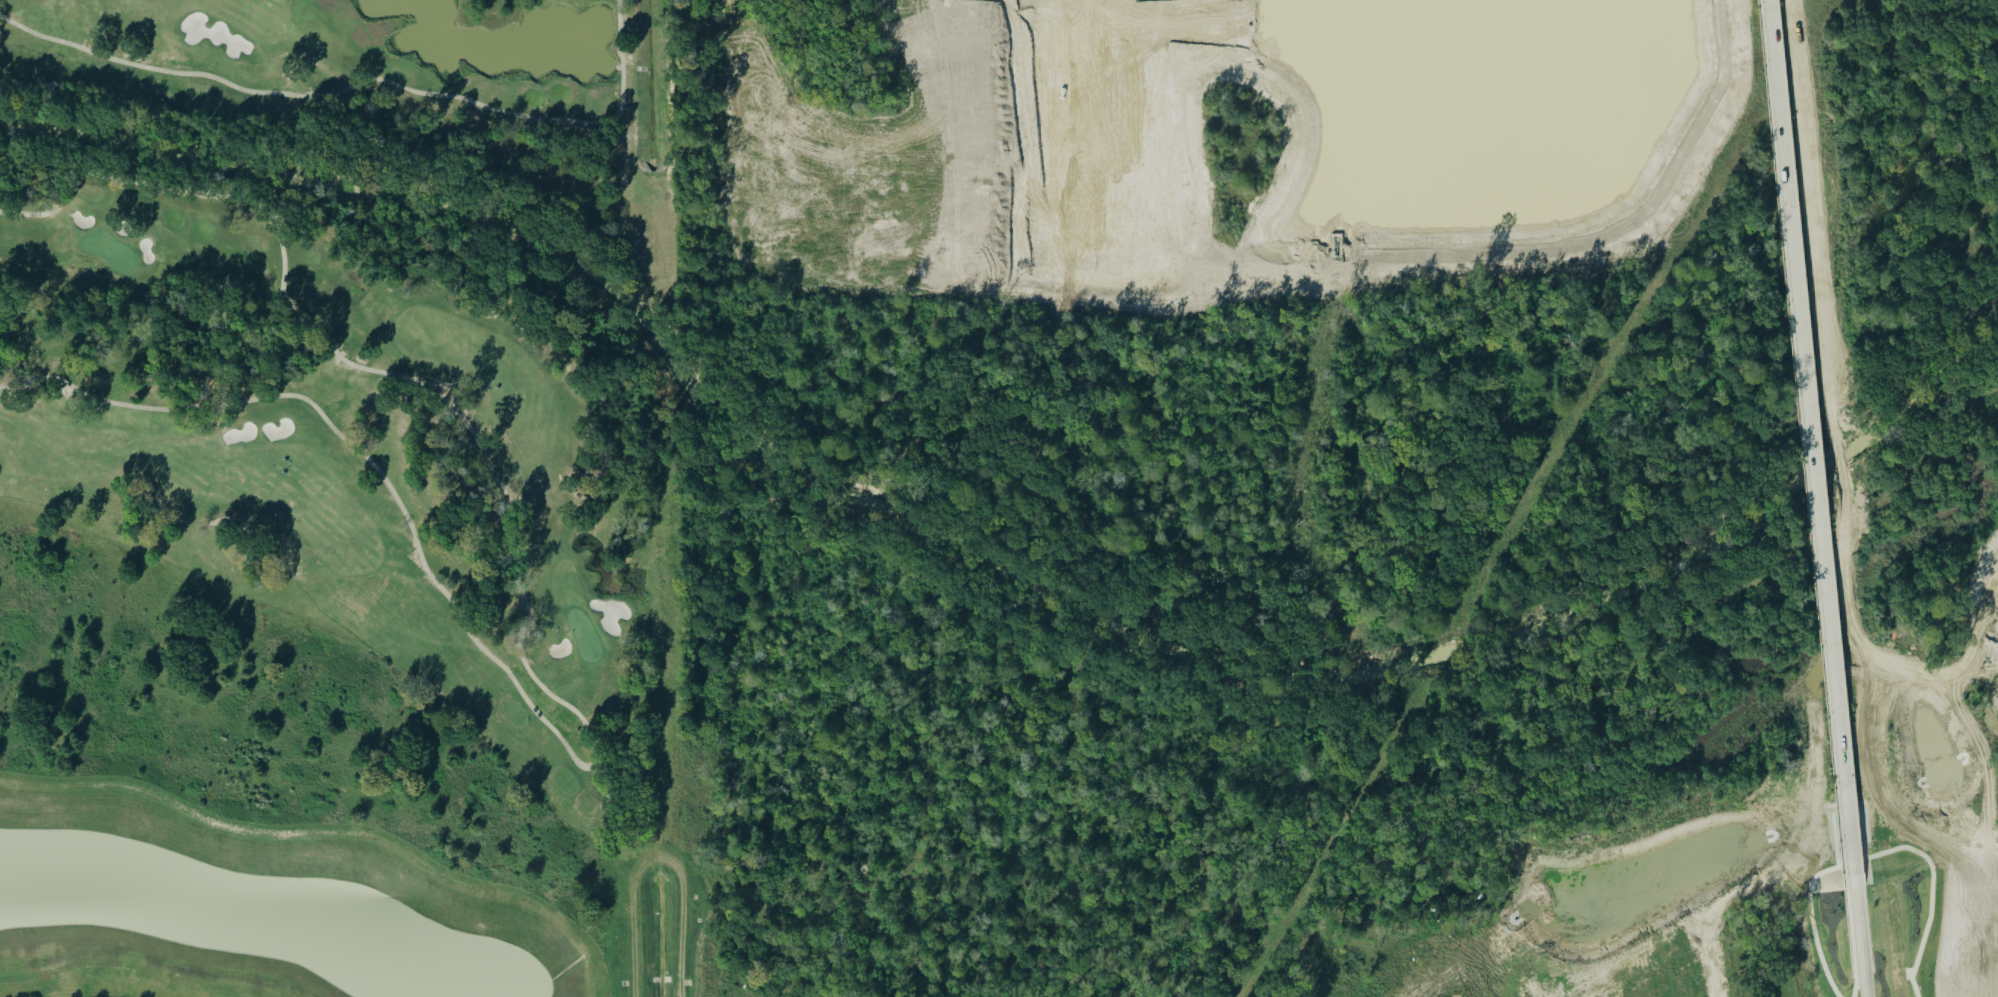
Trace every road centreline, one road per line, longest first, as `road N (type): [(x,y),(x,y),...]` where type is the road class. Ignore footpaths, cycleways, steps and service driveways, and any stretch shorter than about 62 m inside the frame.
road 1 (tertiary): [(1770,0),(1857,889)]

